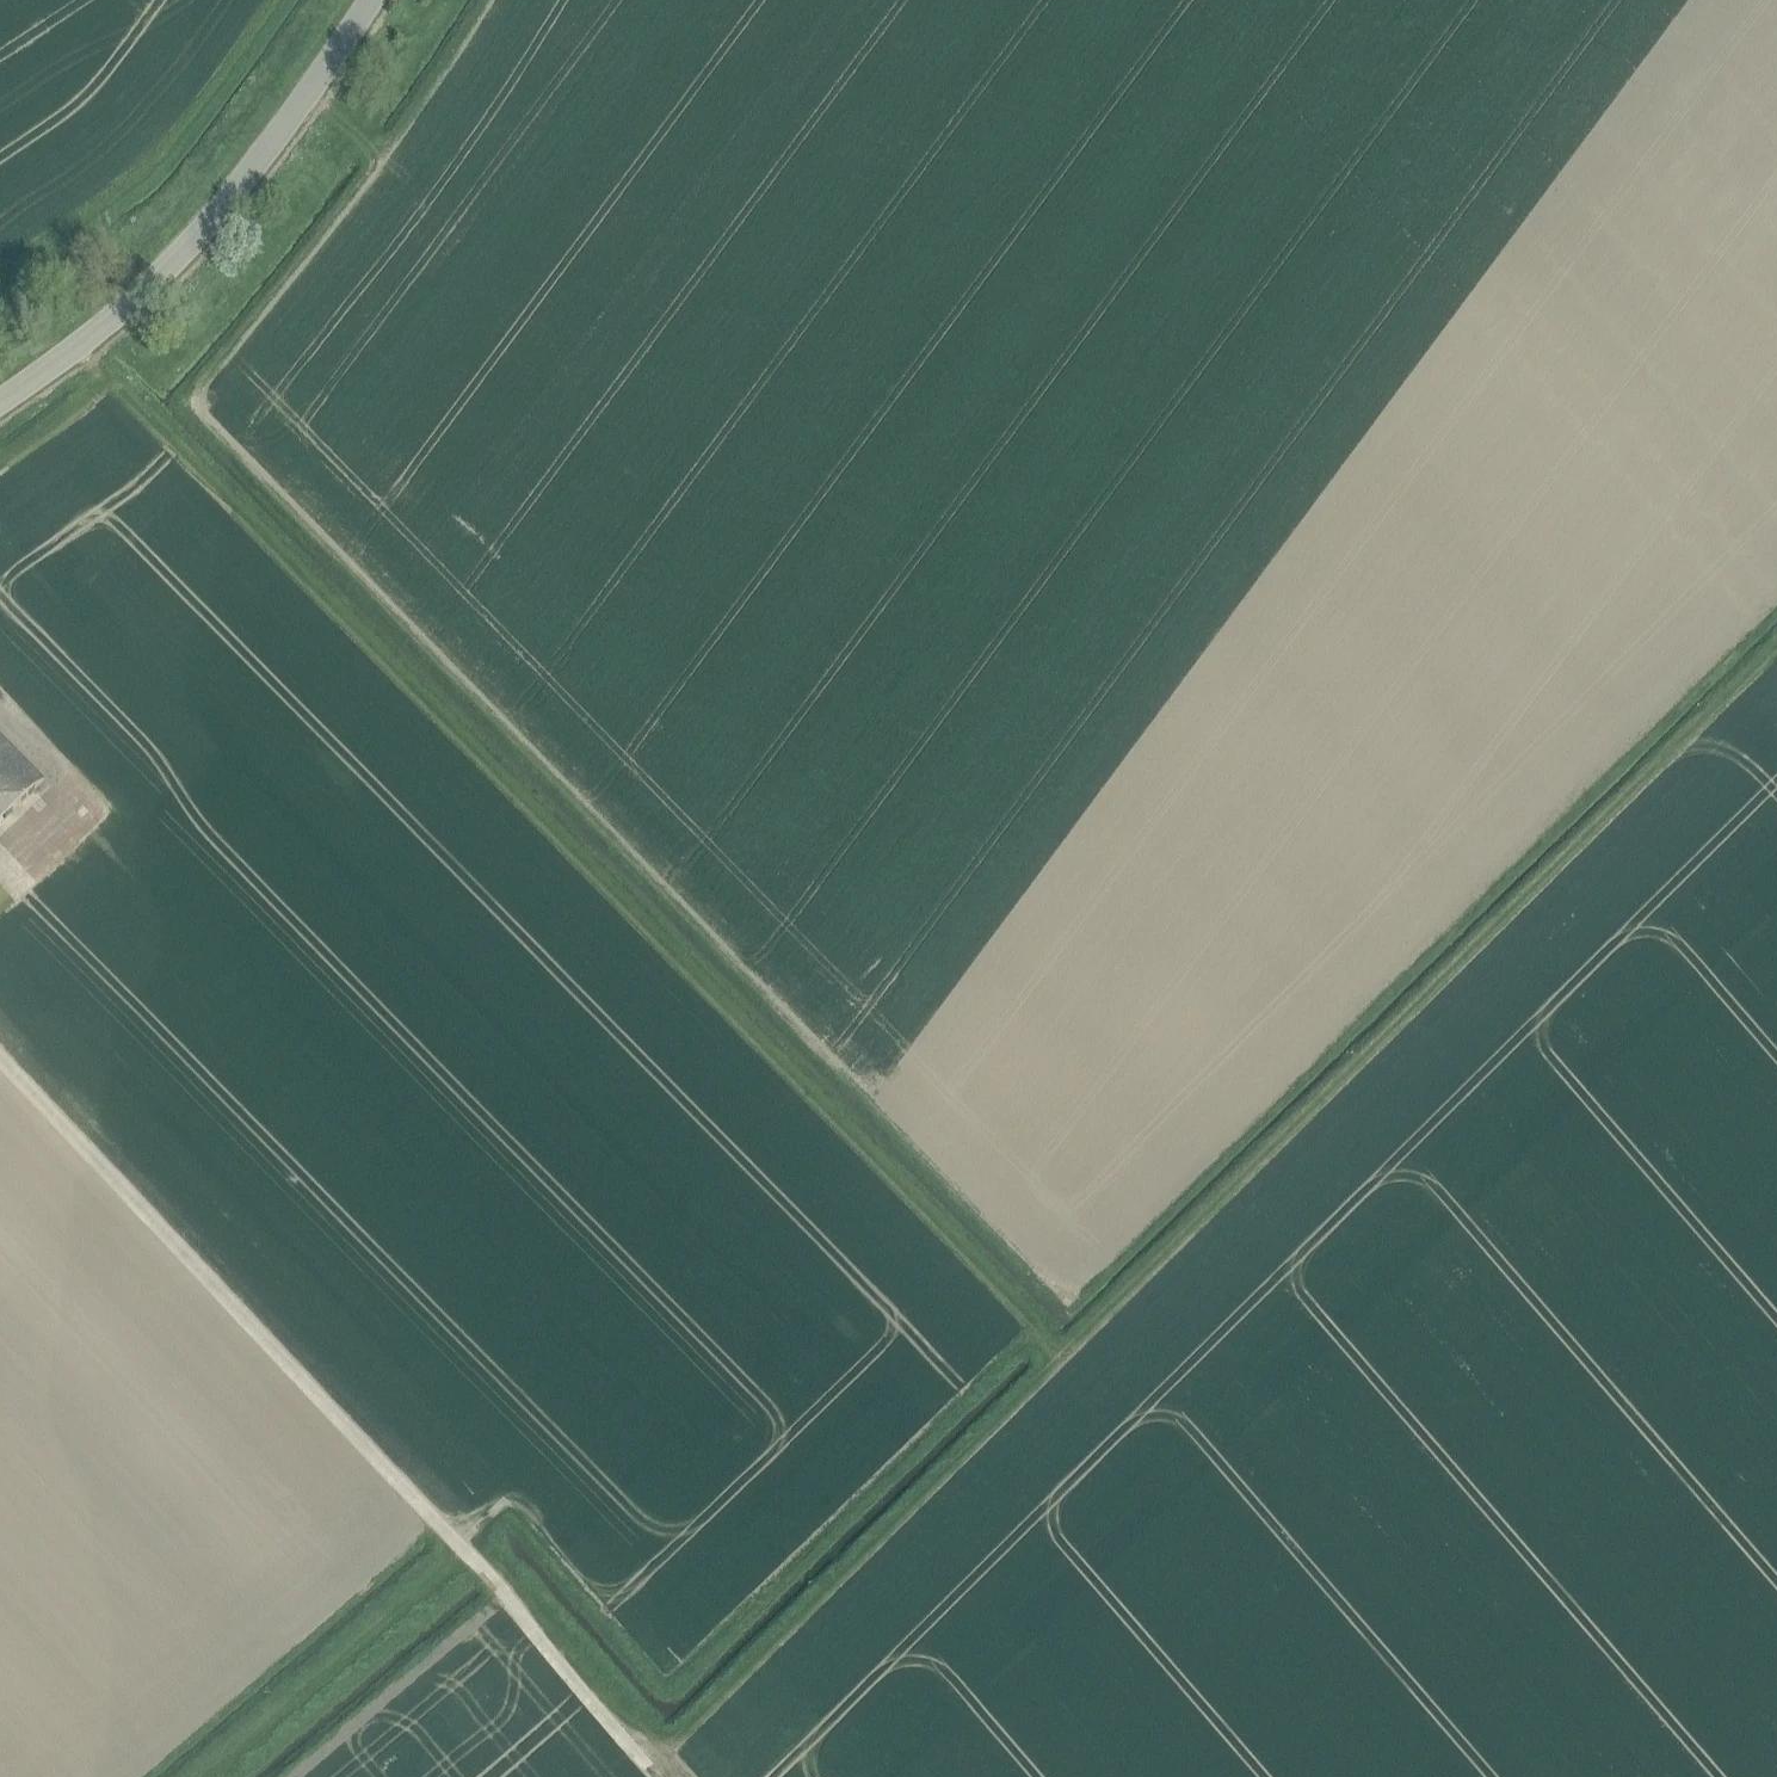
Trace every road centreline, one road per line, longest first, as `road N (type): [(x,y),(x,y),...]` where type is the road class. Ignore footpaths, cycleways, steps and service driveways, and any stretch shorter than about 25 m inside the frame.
road 1 (tertiary): [(0,403),(147,289),(225,208),(373,0)]

